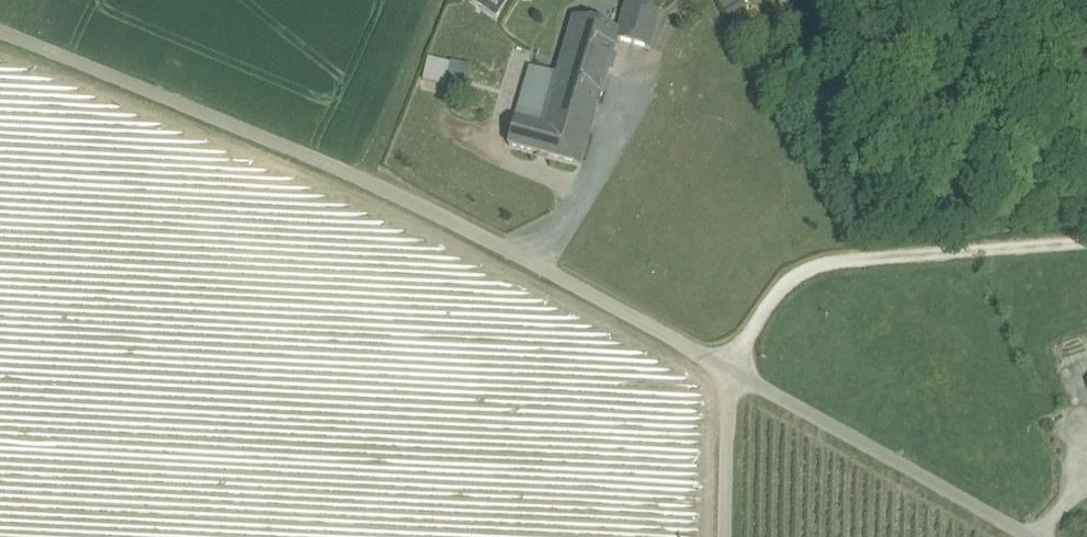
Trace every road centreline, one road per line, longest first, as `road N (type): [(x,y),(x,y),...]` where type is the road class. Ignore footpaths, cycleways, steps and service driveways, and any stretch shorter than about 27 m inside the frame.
road 1 (unclassified): [(0,29),(368,177),(729,364)]
road 2 (track): [(729,364),(799,269),(870,247),(1086,239)]
road 3 (unclassified): [(729,364),(1043,536)]
road 4 (unclassified): [(729,364),(726,536)]

